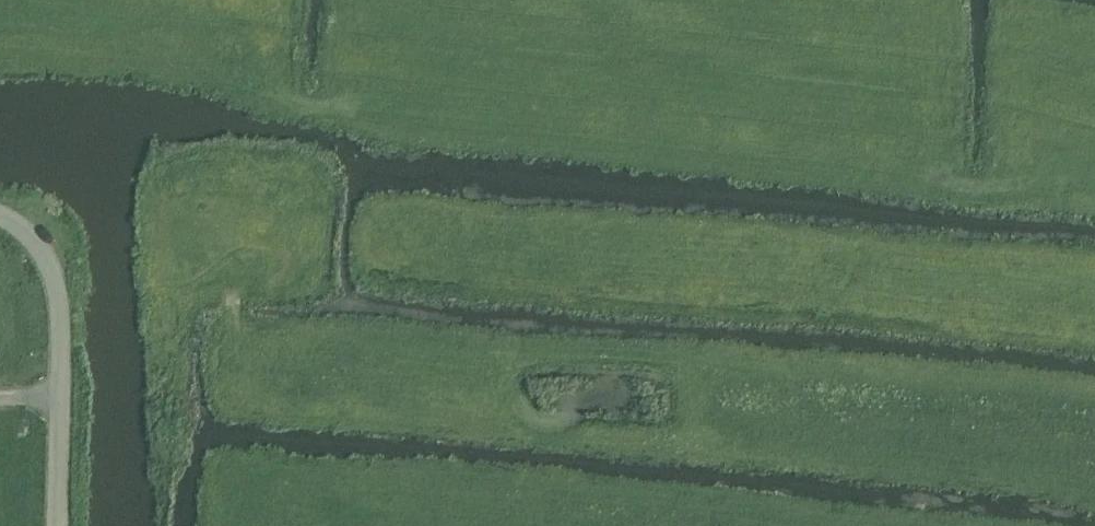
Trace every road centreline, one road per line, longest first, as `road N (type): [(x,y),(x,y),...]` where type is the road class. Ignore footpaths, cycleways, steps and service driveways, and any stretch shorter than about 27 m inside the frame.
road 1 (unclassified): [(56,525),(58,294),(45,250),(0,216)]

